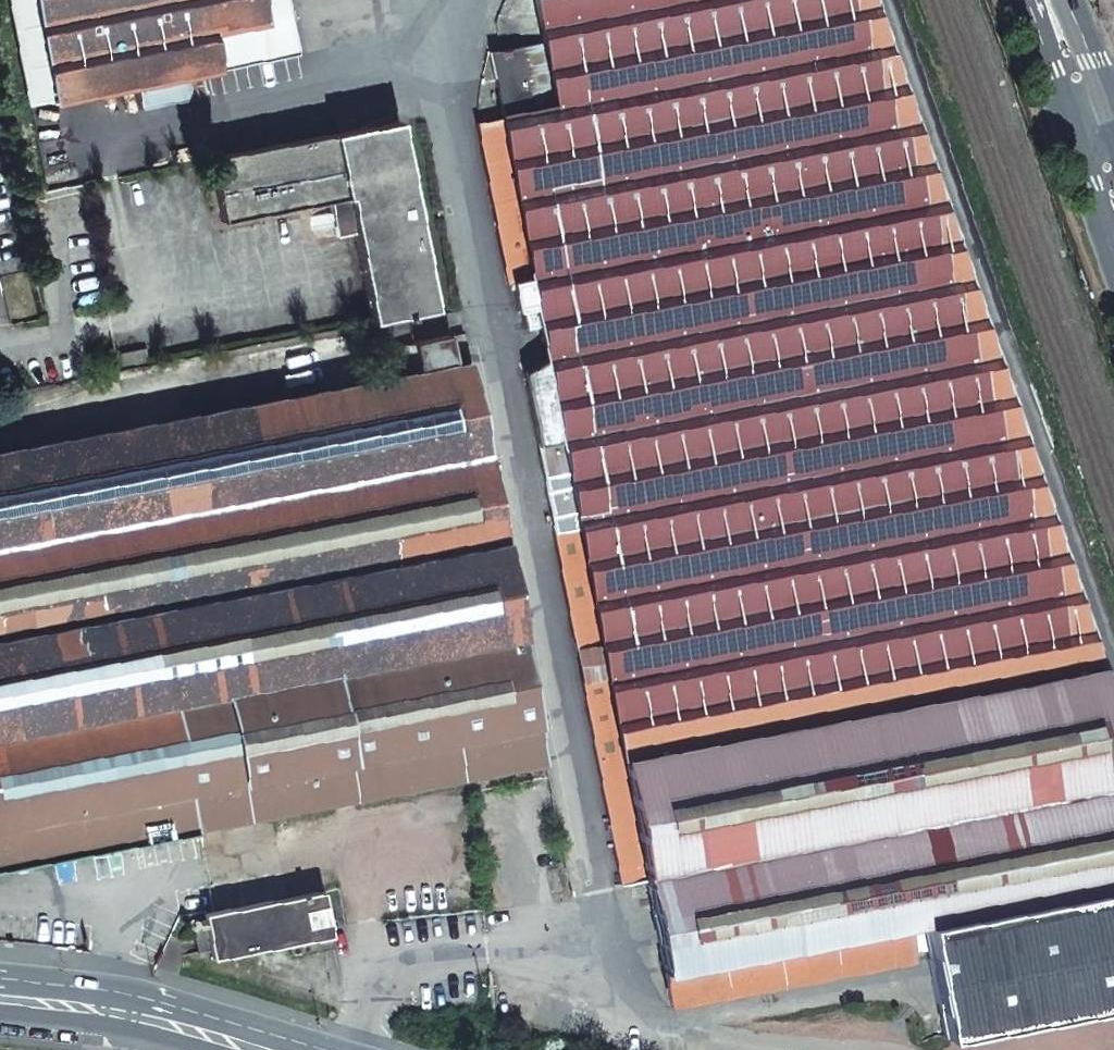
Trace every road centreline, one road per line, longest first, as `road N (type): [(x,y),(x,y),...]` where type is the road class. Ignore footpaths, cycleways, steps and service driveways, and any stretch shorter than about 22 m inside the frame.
road 1 (tertiary): [(279,1049),(123,1008),(0,994)]
road 2 (secondary): [(1090,128),(1047,0)]

